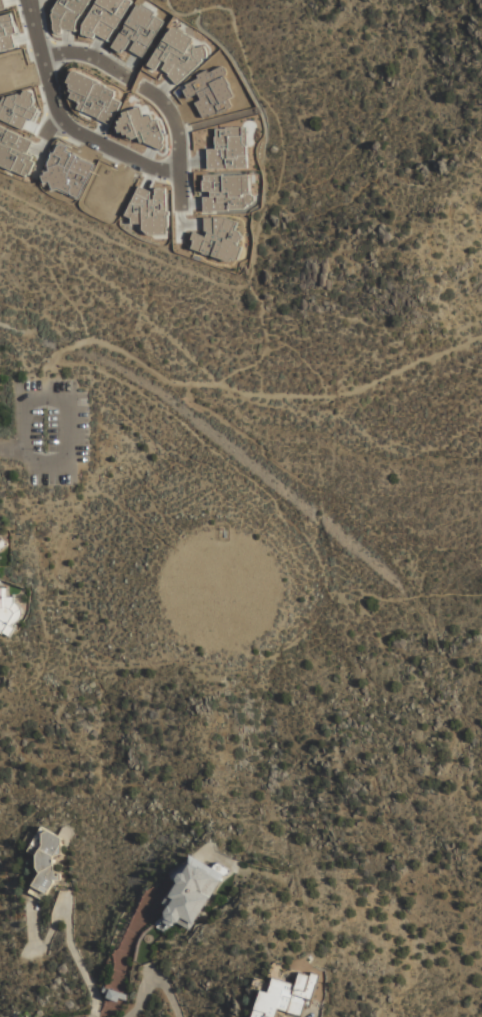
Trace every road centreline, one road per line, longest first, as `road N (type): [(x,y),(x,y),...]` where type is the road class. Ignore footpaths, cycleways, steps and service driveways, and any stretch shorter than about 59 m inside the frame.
road 1 (residential): [(27,0),(62,121),(151,167),(179,170)]
road 2 (residential): [(180,210),(174,122),(140,86)]

